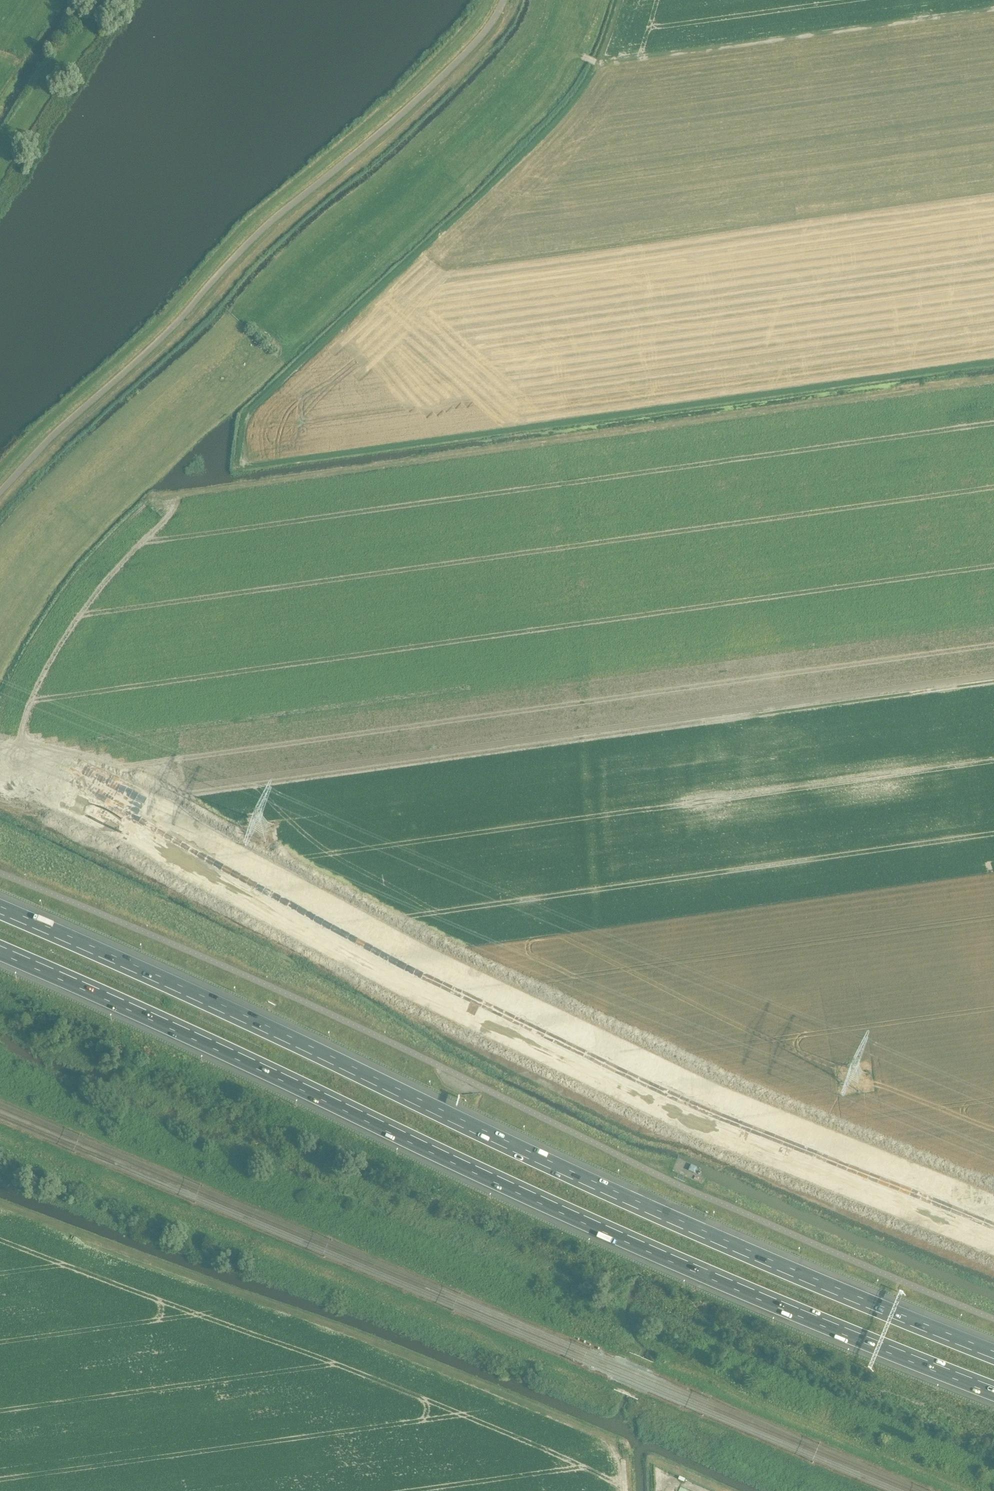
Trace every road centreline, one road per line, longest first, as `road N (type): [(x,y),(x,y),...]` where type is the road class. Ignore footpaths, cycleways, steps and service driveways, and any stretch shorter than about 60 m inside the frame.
road 1 (motorway): [(993,1352),(659,1211),(0,907)]
road 2 (motorway): [(0,954),(627,1243),(993,1394)]
road 3 (track): [(968,1490),(656,1359)]

